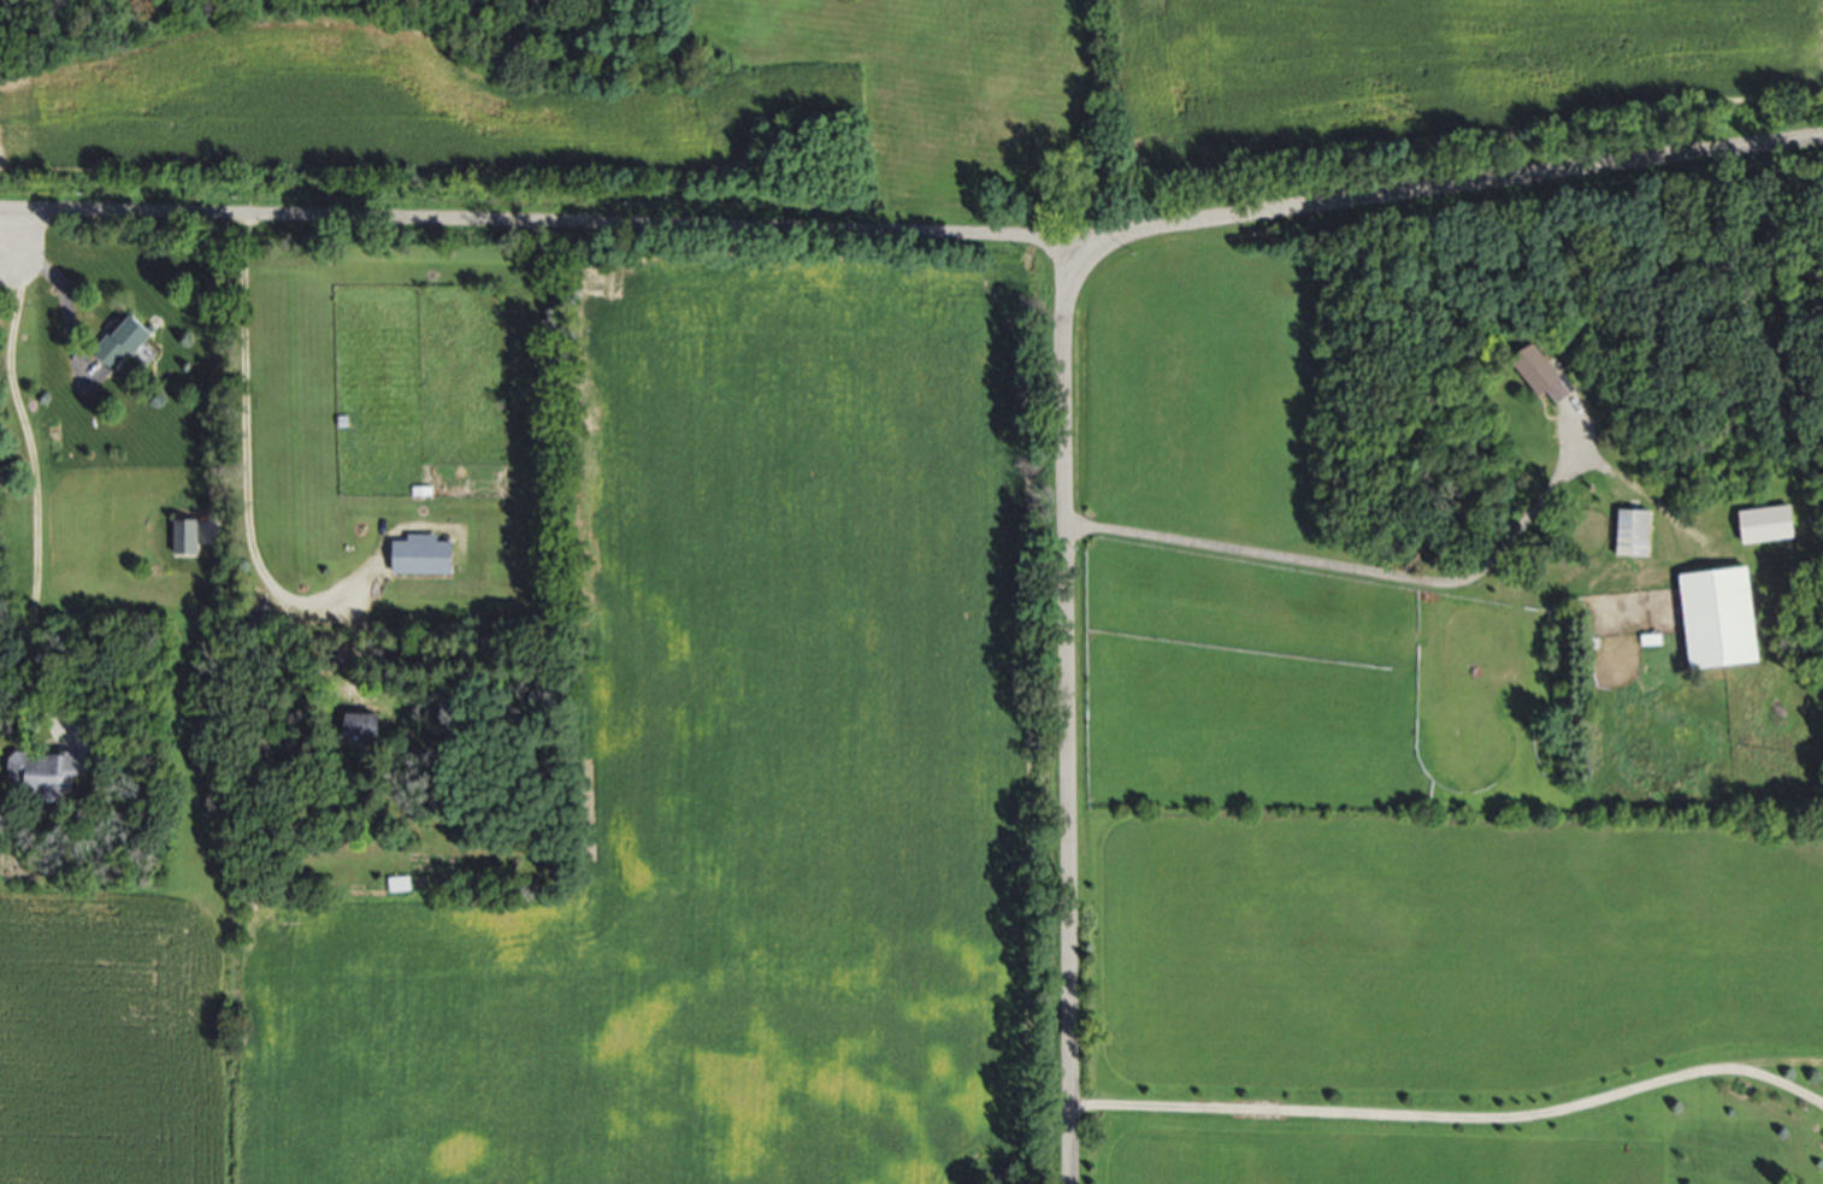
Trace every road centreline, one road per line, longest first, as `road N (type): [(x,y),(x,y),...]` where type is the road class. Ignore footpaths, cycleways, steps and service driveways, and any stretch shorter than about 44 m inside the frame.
road 1 (residential): [(1096,248),(1008,234),(0,208)]
road 2 (residential): [(1067,1183),(1062,352),(1067,306),(1096,248)]
road 3 (residential): [(1096,248),(1150,226),(1822,136)]

